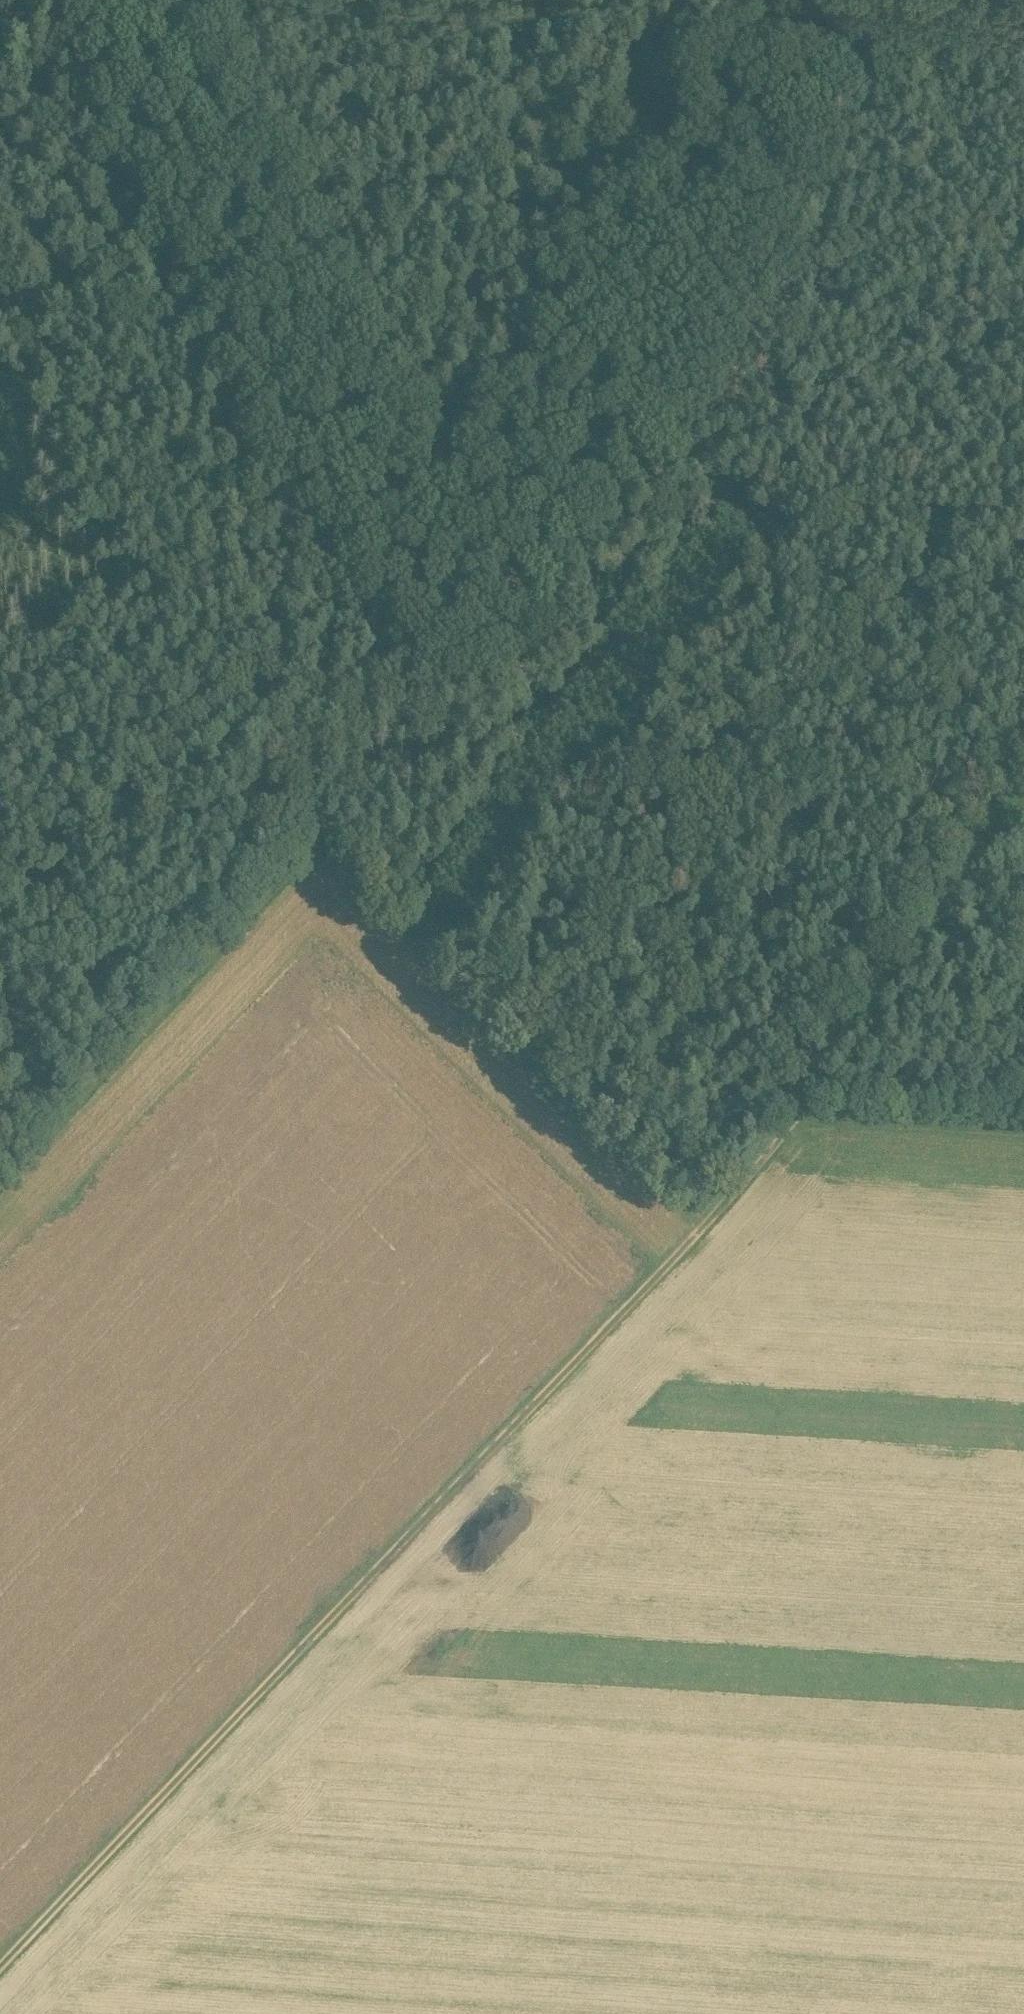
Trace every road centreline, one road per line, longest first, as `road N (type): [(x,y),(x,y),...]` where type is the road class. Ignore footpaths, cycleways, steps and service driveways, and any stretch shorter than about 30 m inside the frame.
road 1 (track): [(0,1962),(704,1228),(1023,830)]
road 2 (track): [(392,0),(564,337),(793,555),(1023,793)]
road 3 (track): [(0,1184),(314,855),(704,1228)]
road 4 (track): [(1023,1129),(794,1113)]
road 5 (track): [(0,103),(164,0)]

